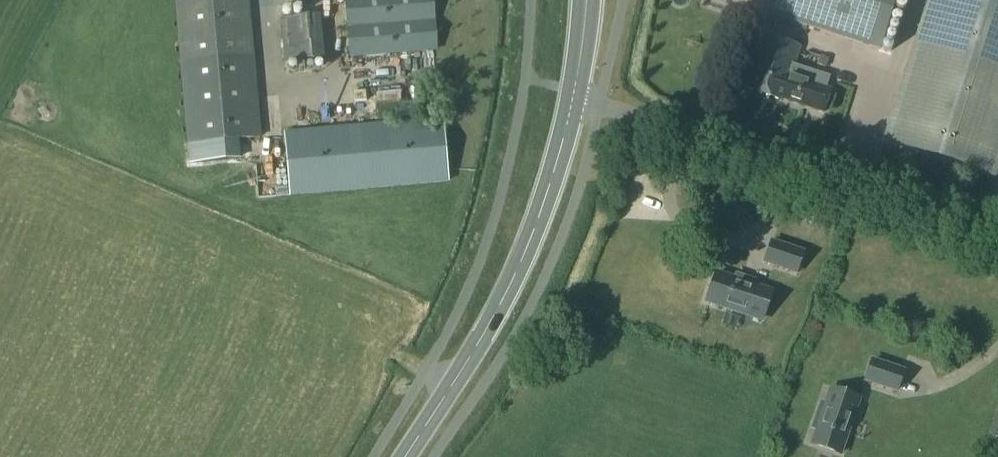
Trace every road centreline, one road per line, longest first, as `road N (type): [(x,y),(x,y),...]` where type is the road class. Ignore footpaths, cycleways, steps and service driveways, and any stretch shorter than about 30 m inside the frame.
road 1 (tertiary): [(403,456),(492,317),(540,213),(571,99),(584,0)]

